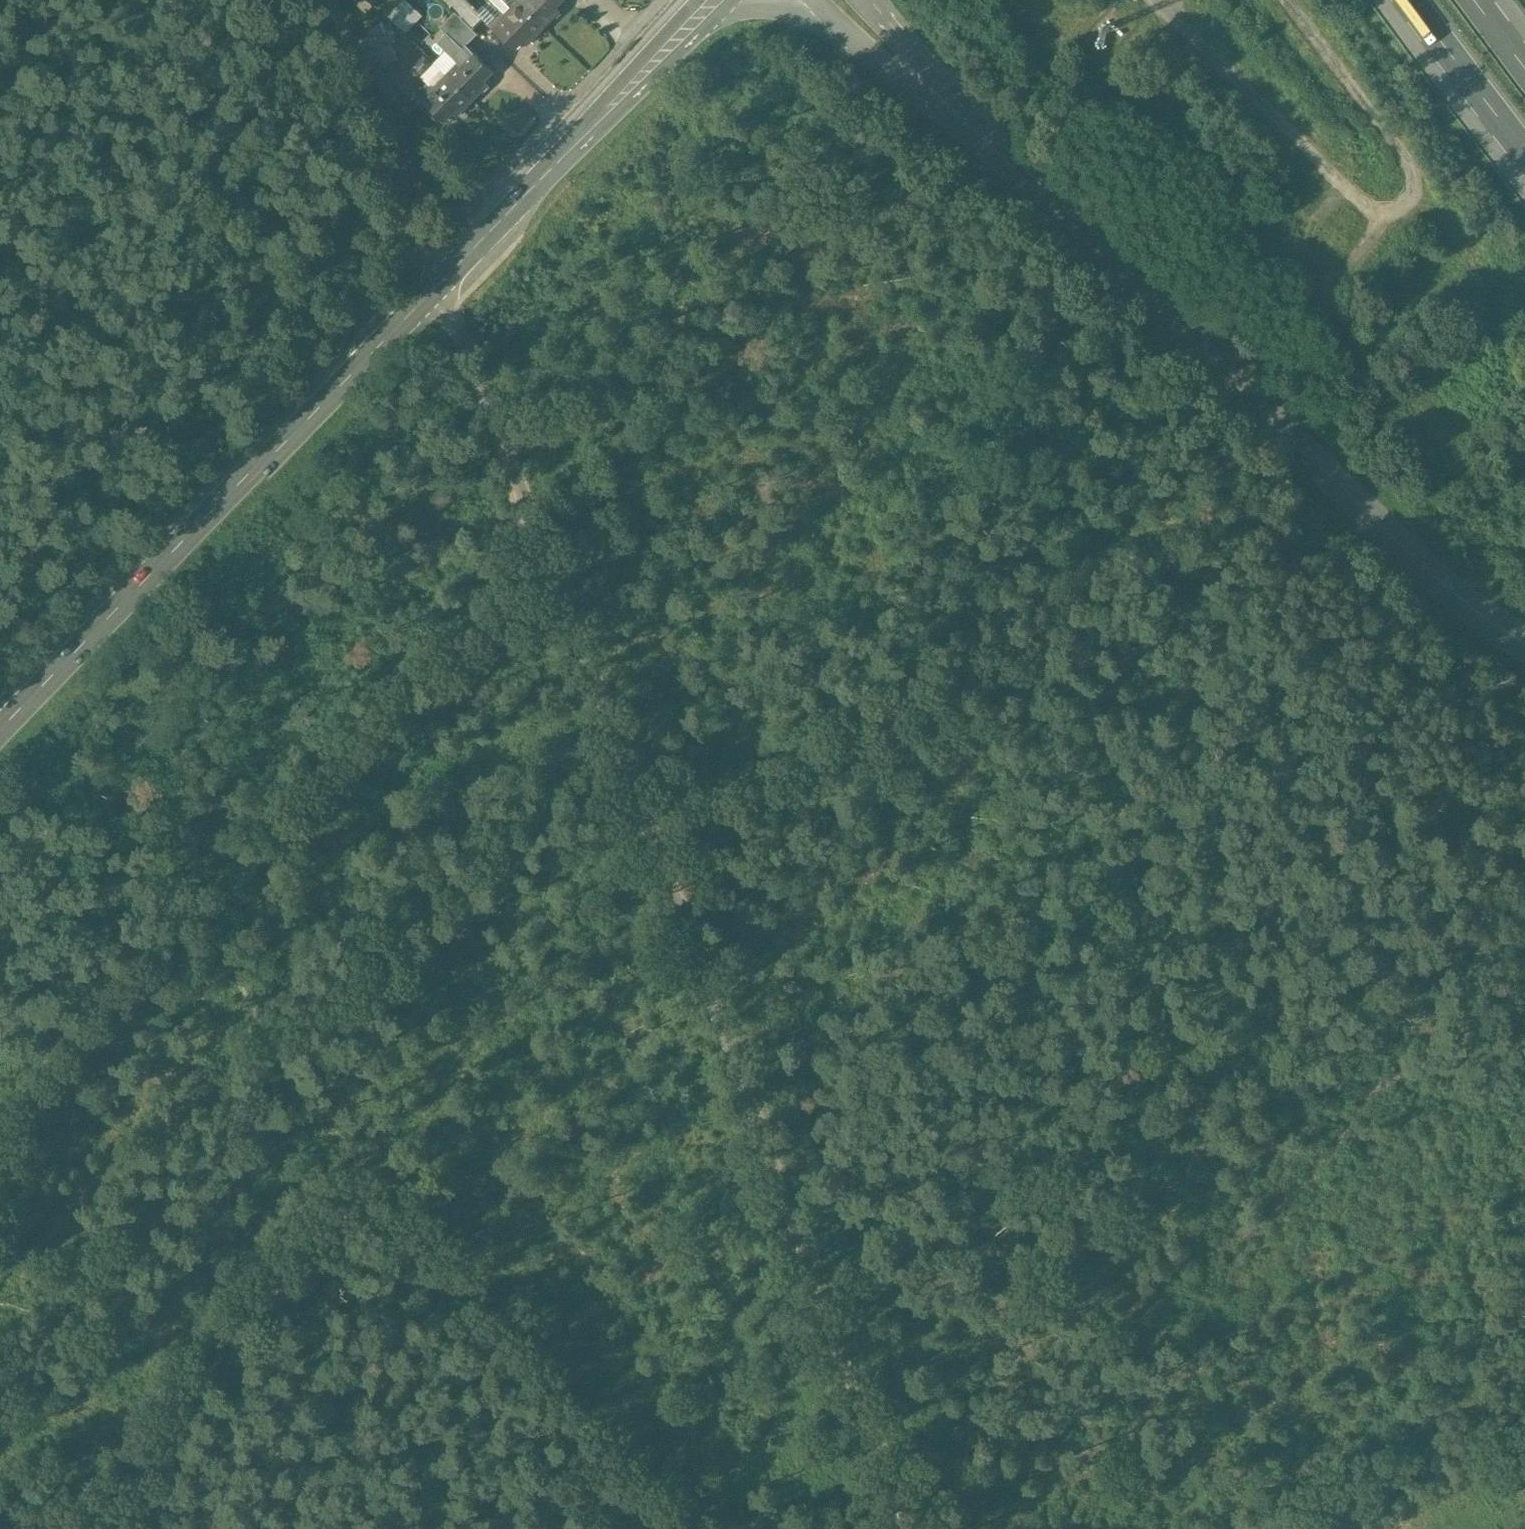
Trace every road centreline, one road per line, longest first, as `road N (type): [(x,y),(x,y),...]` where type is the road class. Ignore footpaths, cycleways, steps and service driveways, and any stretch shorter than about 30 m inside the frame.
road 1 (unclassified): [(913,1528),(445,281)]
road 2 (motorway): [(1524,647),(1457,602),(1392,543),(965,126)]
road 3 (secondary): [(445,281),(0,738)]
road 4 (secondary): [(695,22),(445,281)]
road 5 (unclassified): [(445,281),(331,0)]
road 6 (motorway): [(1413,0),(1524,151)]
road 7 (motorway): [(835,25),(912,93),(965,126)]
road 8 (motorway): [(965,126),(866,0)]
road 9 (motorway): [(695,22),(761,10),(835,25)]

